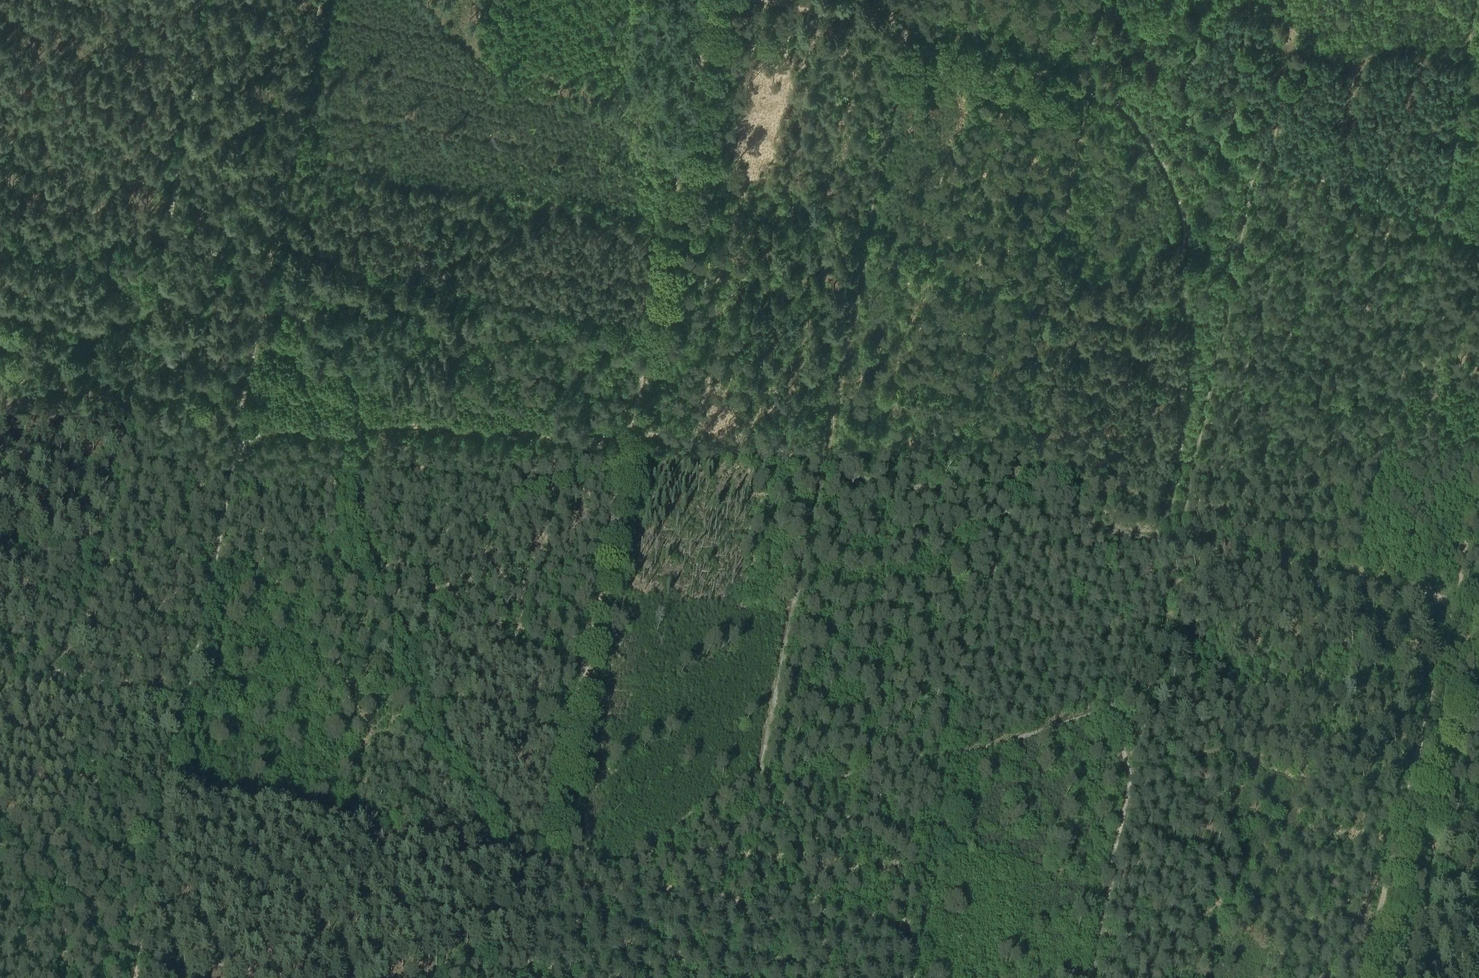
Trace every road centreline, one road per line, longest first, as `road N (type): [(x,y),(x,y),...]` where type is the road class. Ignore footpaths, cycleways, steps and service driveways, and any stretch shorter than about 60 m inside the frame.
road 1 (track): [(242,435),(268,424),(630,433),(1455,600)]
road 2 (track): [(1254,147),(1157,651),(1148,681),(1128,702),(722,806),(628,864),(547,864)]
road 3 (track): [(717,0),(525,977)]
road 4 (track): [(1103,0),(916,977)]
road 5 (track): [(915,0),(758,800)]
road 6 (track): [(728,0),(738,12),(1089,80),(1478,237)]
road 7 (track): [(242,435),(138,977)]
road 8 (track): [(1455,600),(1364,977)]
road 9 (track): [(273,249),(650,323)]
road 10 (track): [(319,0),(273,249),(264,351)]
road 11 (track): [(0,375),(244,422)]
road 12 (track): [(188,703),(0,665)]
road 13 (track): [(0,204),(188,241)]
road 14 (track): [(940,843),(1113,879)]

